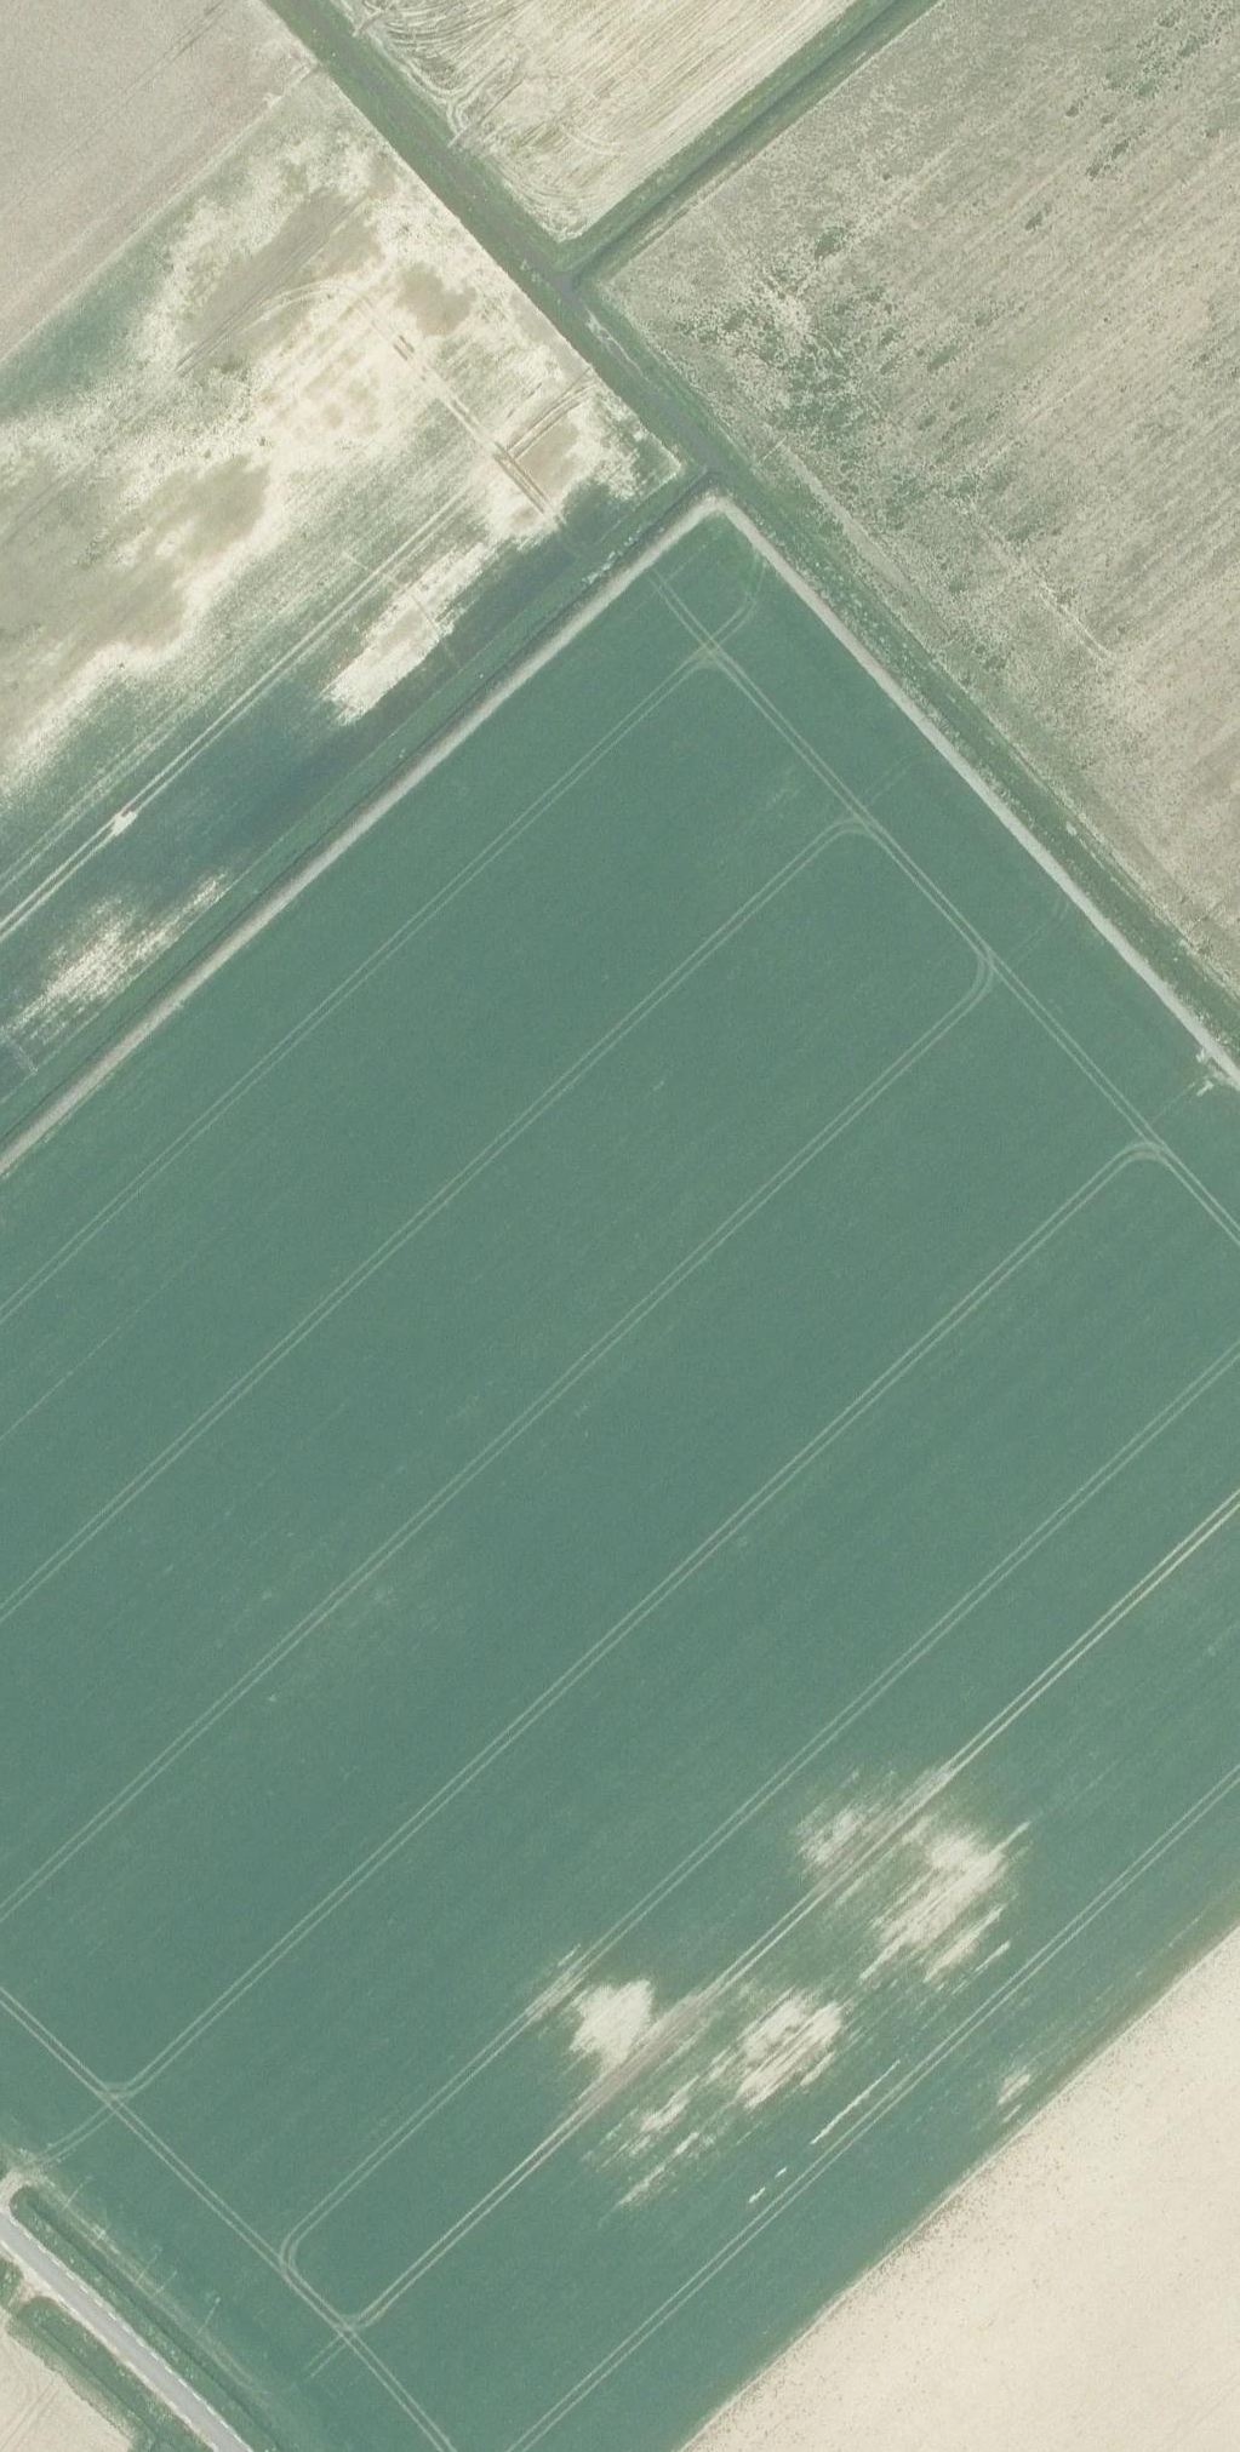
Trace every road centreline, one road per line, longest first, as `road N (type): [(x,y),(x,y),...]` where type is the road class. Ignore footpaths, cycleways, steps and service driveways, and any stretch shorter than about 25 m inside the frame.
road 1 (tertiary): [(236,2451),(0,2224)]

